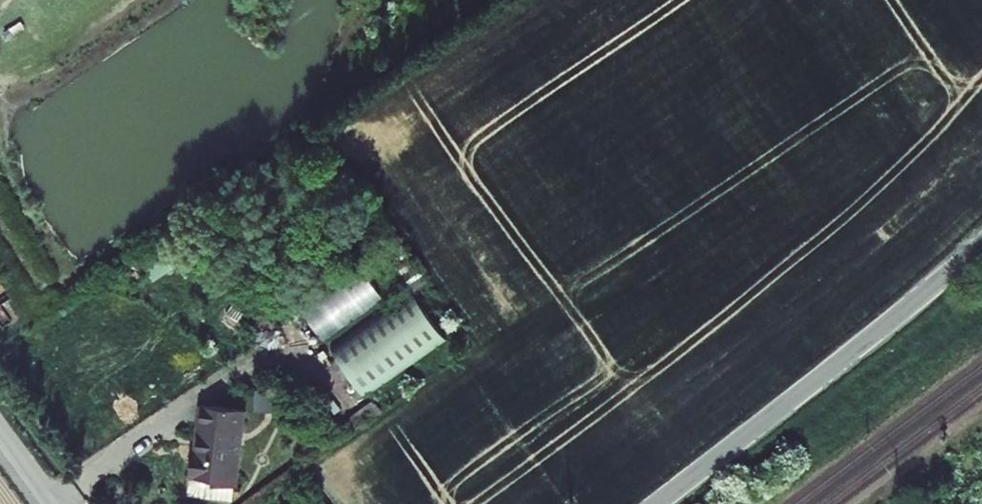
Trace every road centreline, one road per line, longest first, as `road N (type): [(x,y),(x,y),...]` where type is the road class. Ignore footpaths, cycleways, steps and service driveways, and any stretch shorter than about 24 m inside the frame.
road 1 (residential): [(658,503),(981,243)]

